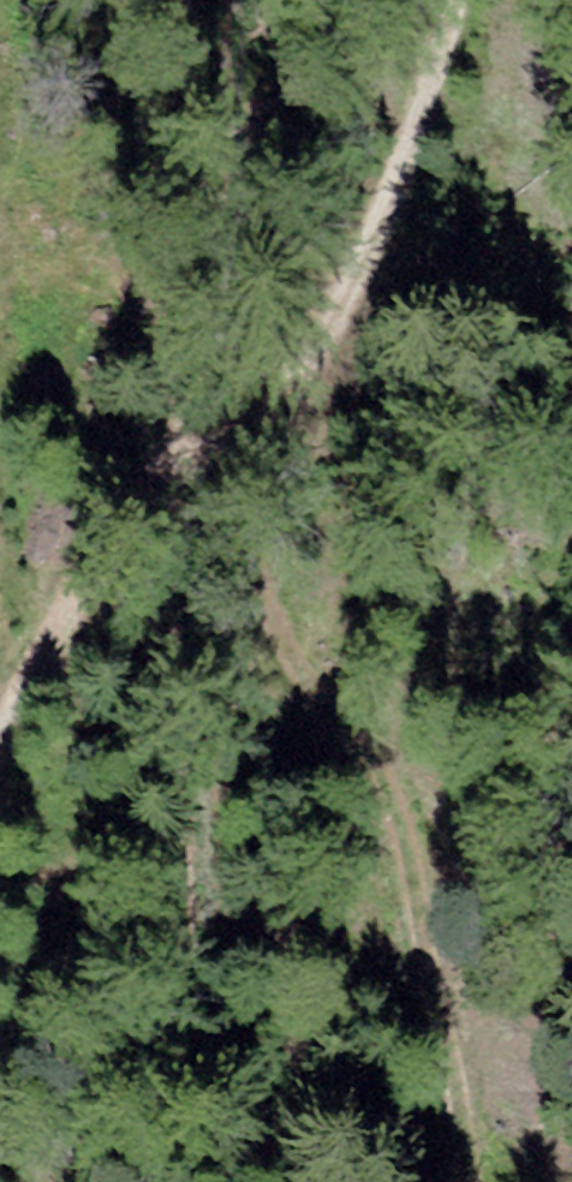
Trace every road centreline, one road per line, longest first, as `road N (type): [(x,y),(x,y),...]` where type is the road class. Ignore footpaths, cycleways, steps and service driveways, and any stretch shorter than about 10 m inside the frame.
road 1 (track): [(453,0),(443,104),(382,277),(323,375),(256,442),(209,467),(157,479),(99,545),(52,674),(0,767)]
road 2 (track): [(256,442),(478,1181)]
road 3 (track): [(52,674),(9,473),(0,346)]

